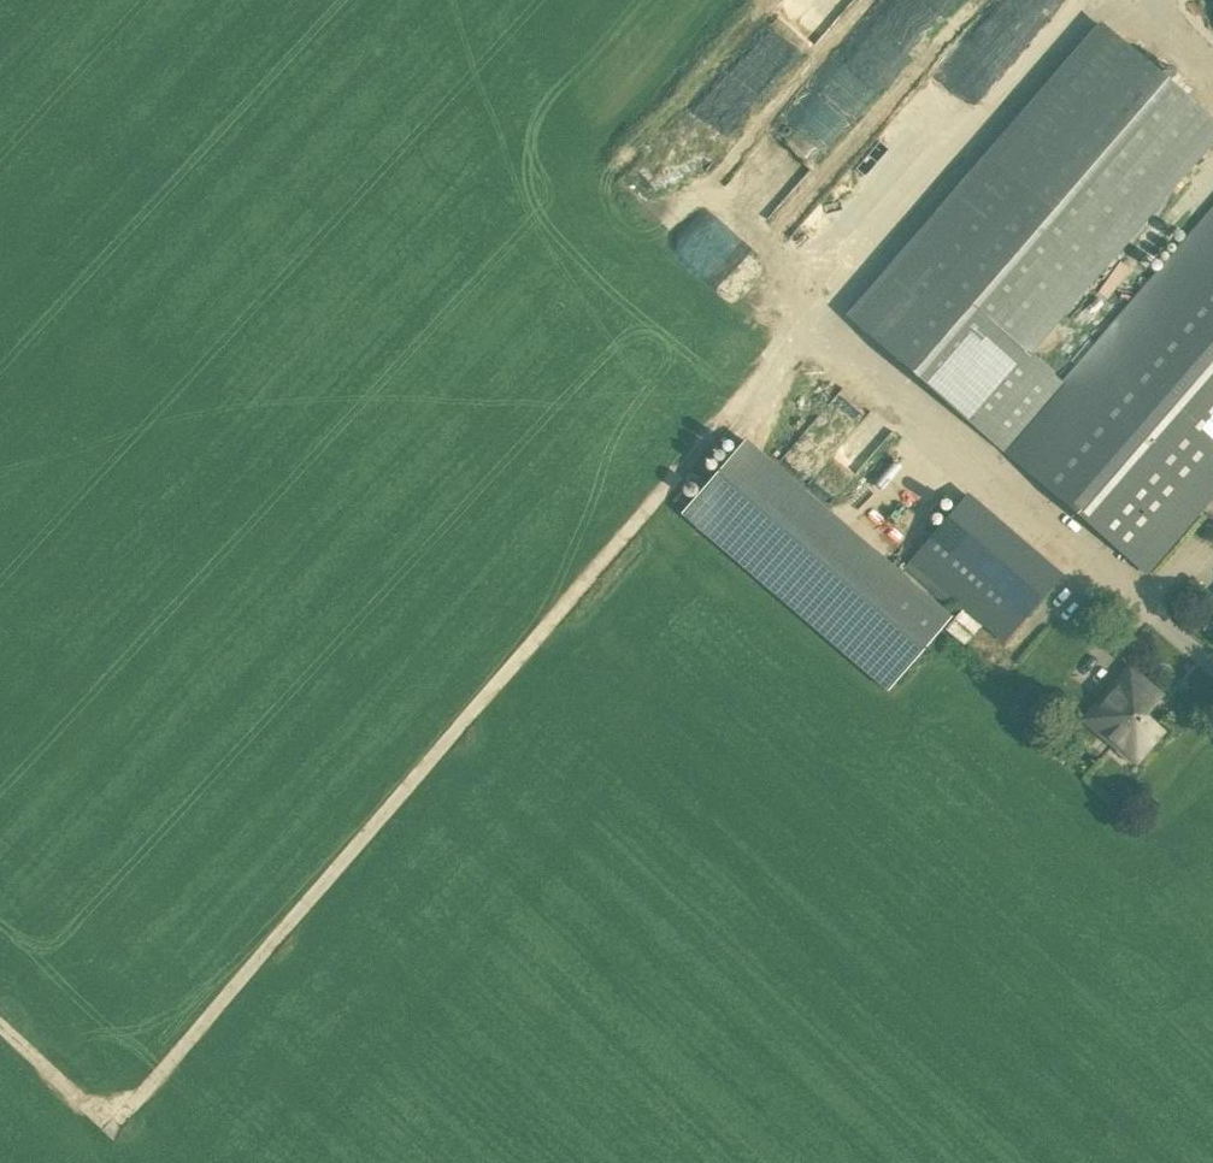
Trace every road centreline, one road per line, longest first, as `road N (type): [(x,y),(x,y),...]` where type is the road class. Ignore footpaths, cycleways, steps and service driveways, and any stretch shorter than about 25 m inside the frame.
road 1 (track): [(0,1028),(106,1121),(153,1096),(822,315)]

